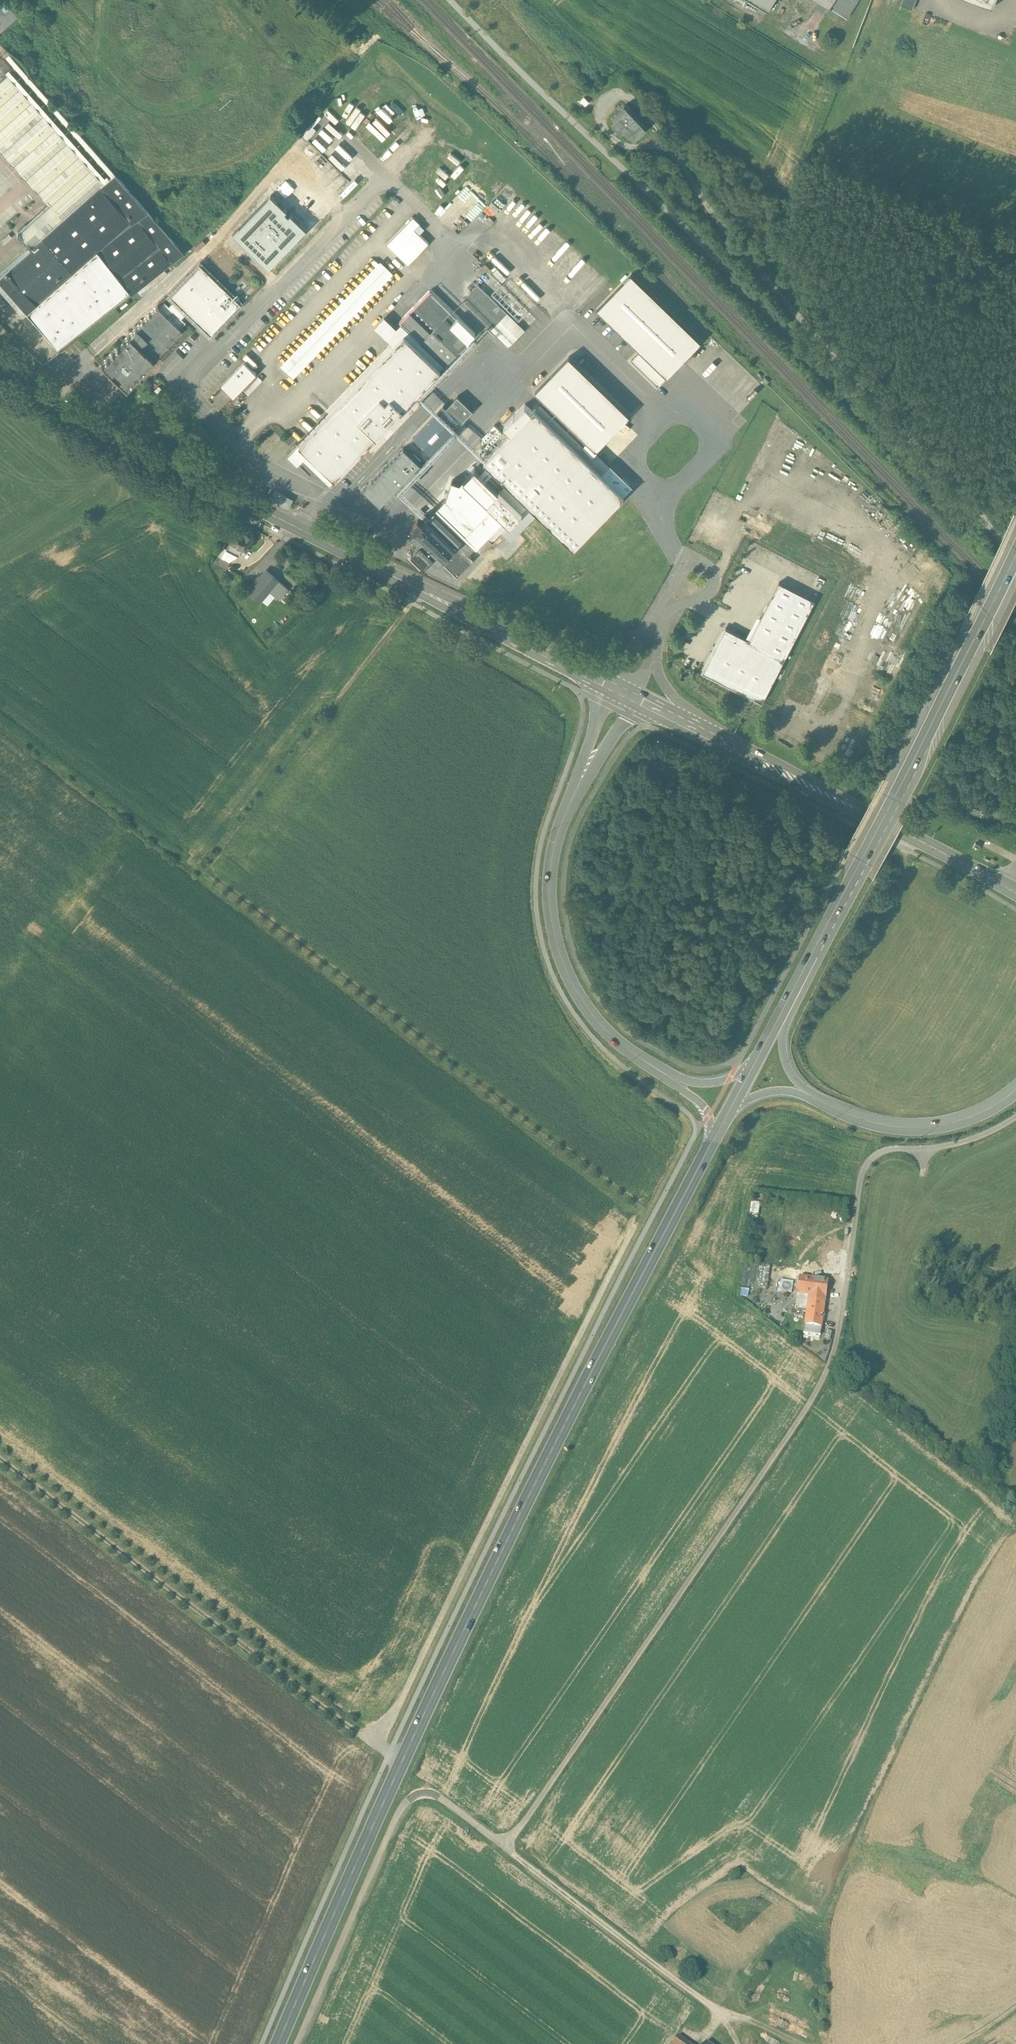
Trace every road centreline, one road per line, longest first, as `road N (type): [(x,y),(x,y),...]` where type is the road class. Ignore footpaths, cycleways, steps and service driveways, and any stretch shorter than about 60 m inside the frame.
road 1 (track): [(1015,1116),(961,1141),(872,1158),(825,1377),(521,1830),(500,1838),(441,1792),(410,1797),(297,2043)]
road 2 (primary): [(712,1141),(420,1723),(281,2043)]
road 3 (tertiary): [(0,351),(115,437),(626,689)]
road 4 (track): [(984,521),(771,278),(640,106),(612,93),(606,125),(630,147),(645,147)]
road 5 (track): [(379,1746),(637,1222)]
road 6 (track): [(393,1753),(0,1454)]
road 7 (primary): [(1015,550),(824,932)]
road 8 (primary): [(642,1057),(581,994),(553,921),(553,867),(626,689)]
road 9 (primary): [(757,756),(1015,889)]
road 10 (track): [(724,2013),(500,1838)]
road 11 (primary): [(820,1097),(879,1121),(920,1125),(962,1118),(1015,1087)]
road 12 (primary): [(820,1097),(802,1081),(784,1044),(821,961),(824,932)]
road 13 (unclassified): [(757,756),(669,690),(656,653),(663,619)]
road 14 (primary): [(626,689),(757,756)]
road 15 (primary): [(764,1047),(717,1080),(642,1057)]
road 16 (unclassified): [(668,609),(686,563),(707,567),(715,577),(712,590),(680,605)]
road 17 (primary): [(824,932),(764,1047)]

